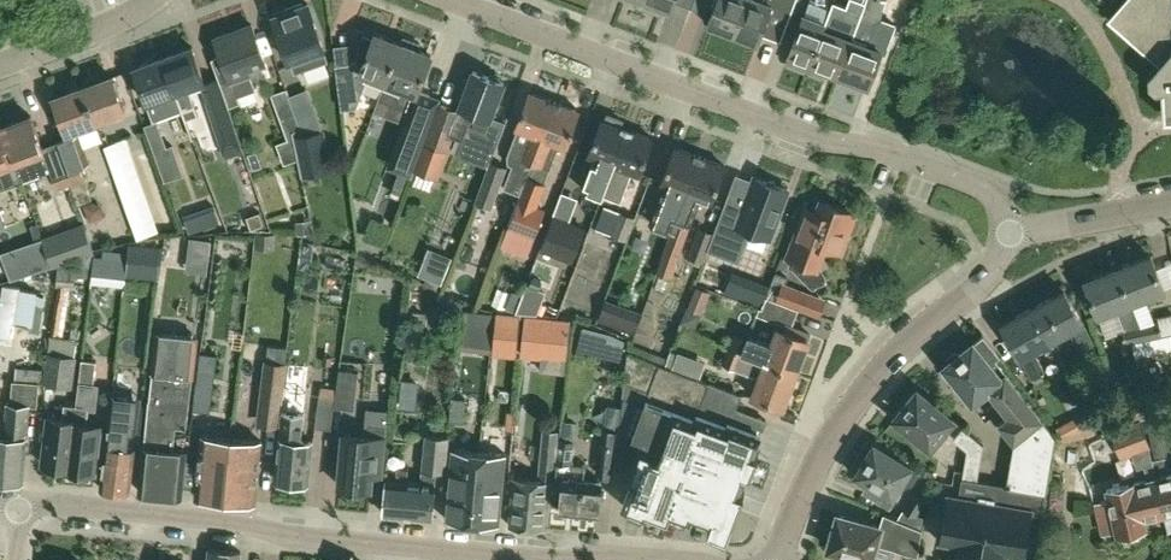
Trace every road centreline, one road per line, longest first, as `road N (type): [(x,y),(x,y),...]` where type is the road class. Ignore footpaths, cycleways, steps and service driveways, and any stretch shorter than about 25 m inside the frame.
road 1 (residential): [(1019,240),(996,199),(890,151),(830,144),(451,0)]
road 2 (residential): [(638,559),(36,511)]
road 3 (residential): [(781,559),(822,455),(877,382),(945,314)]
road 4 (residential): [(0,70),(131,22),(164,0)]
road 5 (residential): [(1170,205),(1019,240)]

